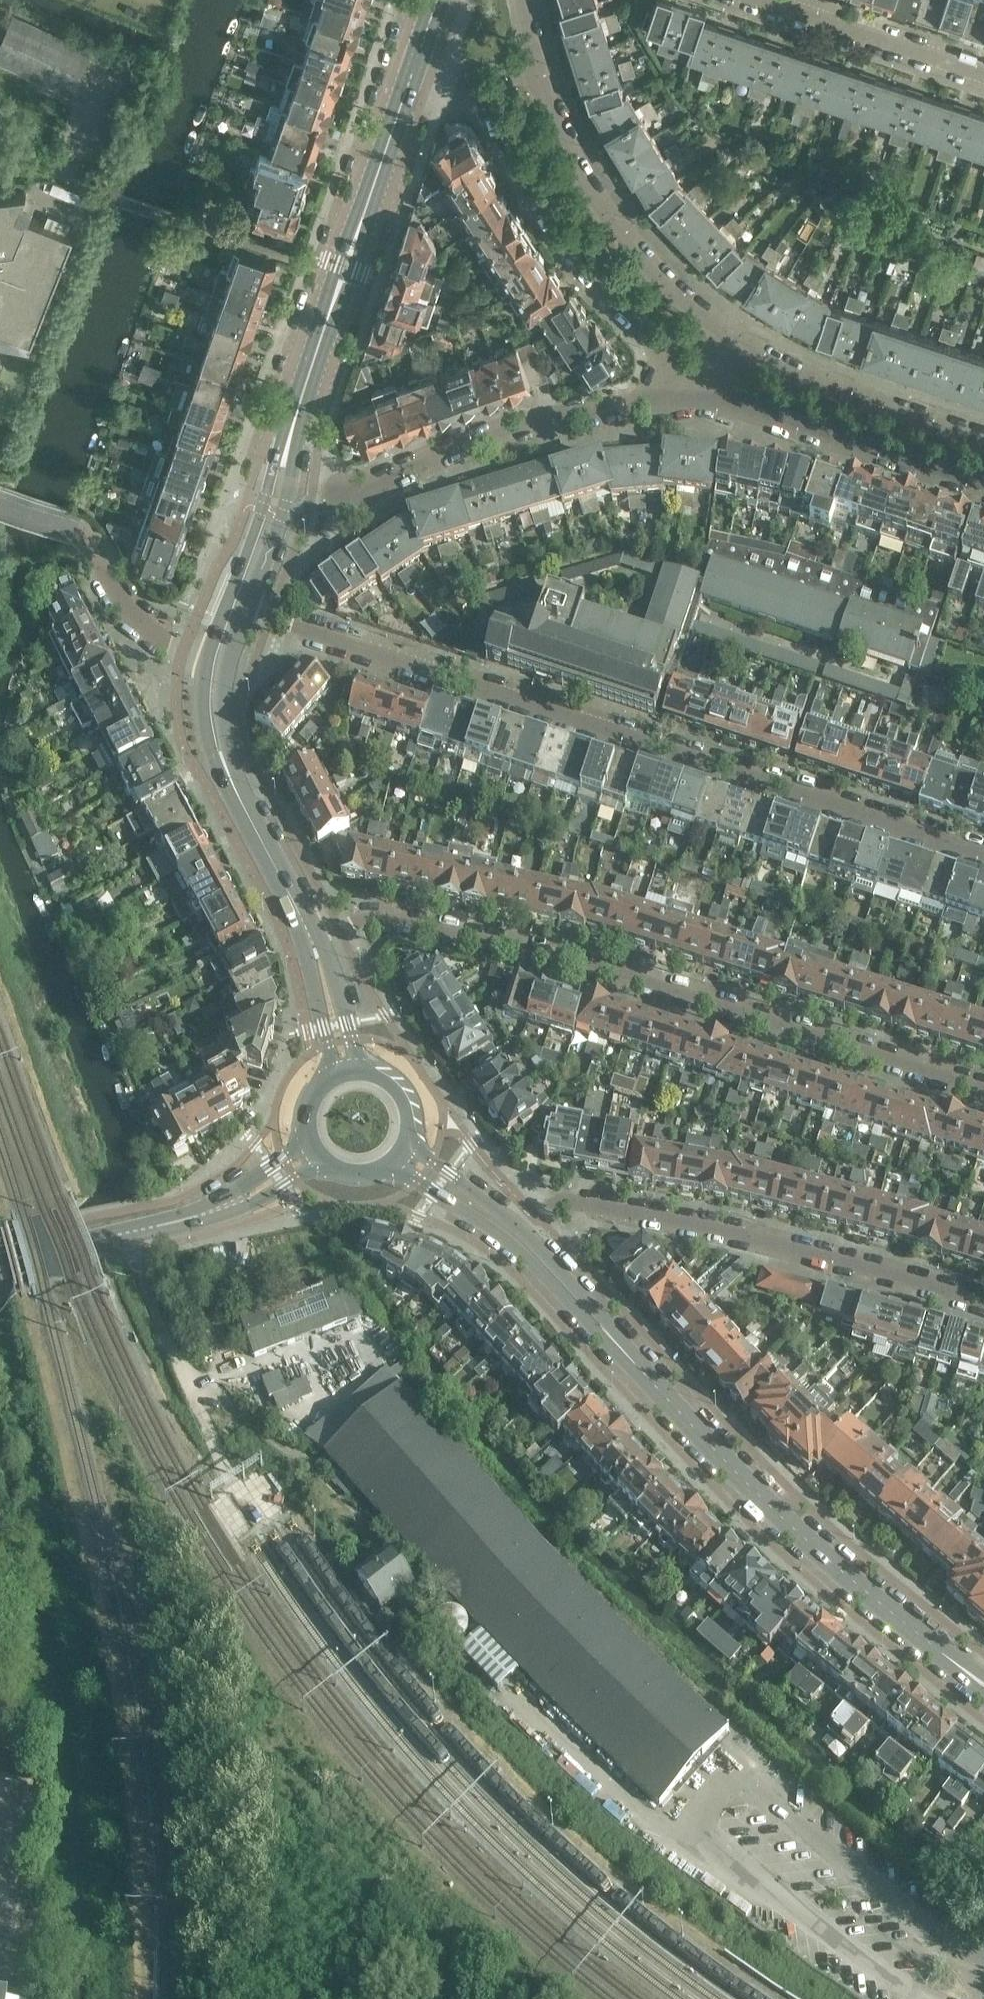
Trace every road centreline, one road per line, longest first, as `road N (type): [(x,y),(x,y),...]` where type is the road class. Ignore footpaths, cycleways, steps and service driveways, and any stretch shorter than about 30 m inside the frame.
road 1 (residential): [(983,852),(252,610)]
road 2 (residential): [(983,1078),(633,972),(430,926),(359,917),(315,923)]
road 3 (primary): [(983,1683),(732,1470),(517,1237)]
road 4 (residential): [(983,1302),(602,1202),(564,1198),(517,1237)]
road 5 (secondary): [(207,661),(202,700),(209,748),(298,930),(332,1076)]
road 6 (residential): [(487,87),(536,210),(657,369),(692,396)]
road 7 (residential): [(346,497),(549,424),(692,396)]
road 8 (residential): [(731,334),(613,202),(557,110),(537,57)]
road 9 (primary): [(0,1275),(241,1199),(314,1150)]
road 10 (secondary): [(315,923),(230,740),(225,698),(252,610)]
road 11 (secondary): [(315,362),(277,446),(207,661)]
road 12 (secondary): [(315,362),(417,65)]
road 13 (residential): [(692,396),(983,488)]
road 14 (residential): [(983,436),(731,334)]
road 15 (secondary): [(252,610),(315,362)]
road 16 (residential): [(983,69),(778,0)]
road 17 (residential): [(69,526),(83,533),(145,633),(207,661)]
road 18 (secondary): [(359,1070),(315,923)]

